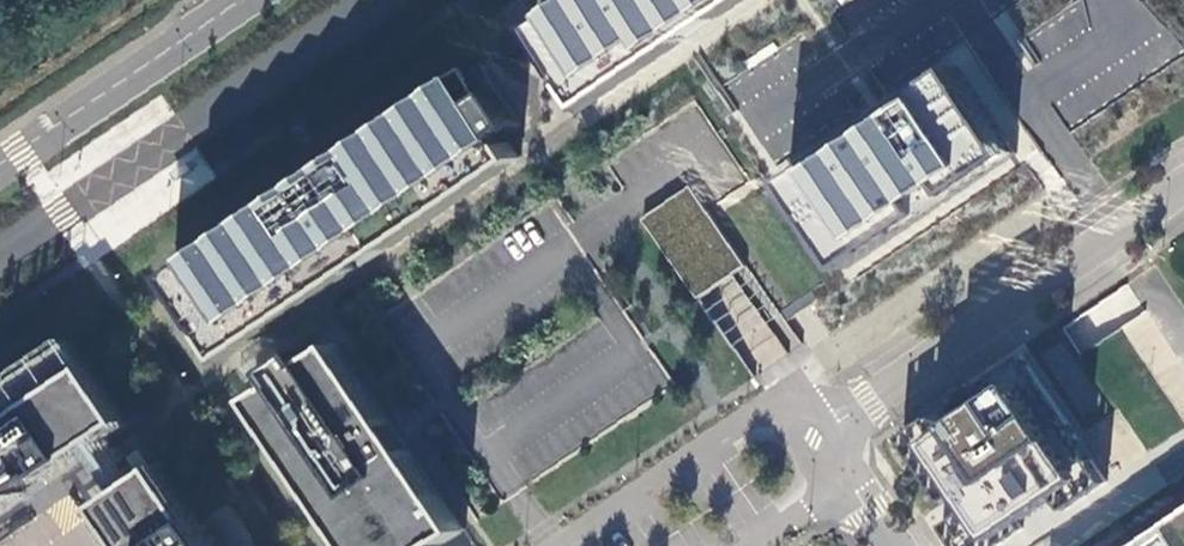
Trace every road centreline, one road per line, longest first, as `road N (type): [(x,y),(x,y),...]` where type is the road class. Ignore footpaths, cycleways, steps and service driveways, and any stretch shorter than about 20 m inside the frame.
road 1 (unclassified): [(816,444),(1183,182)]
road 2 (unclassified): [(816,444),(799,403),(773,410),(573,545)]
road 3 (secondary): [(235,0),(0,163)]
road 4 (unclassified): [(748,545),(806,508),(823,485),(816,444)]
road 5 (unclassified): [(898,545),(839,459),(816,444)]

